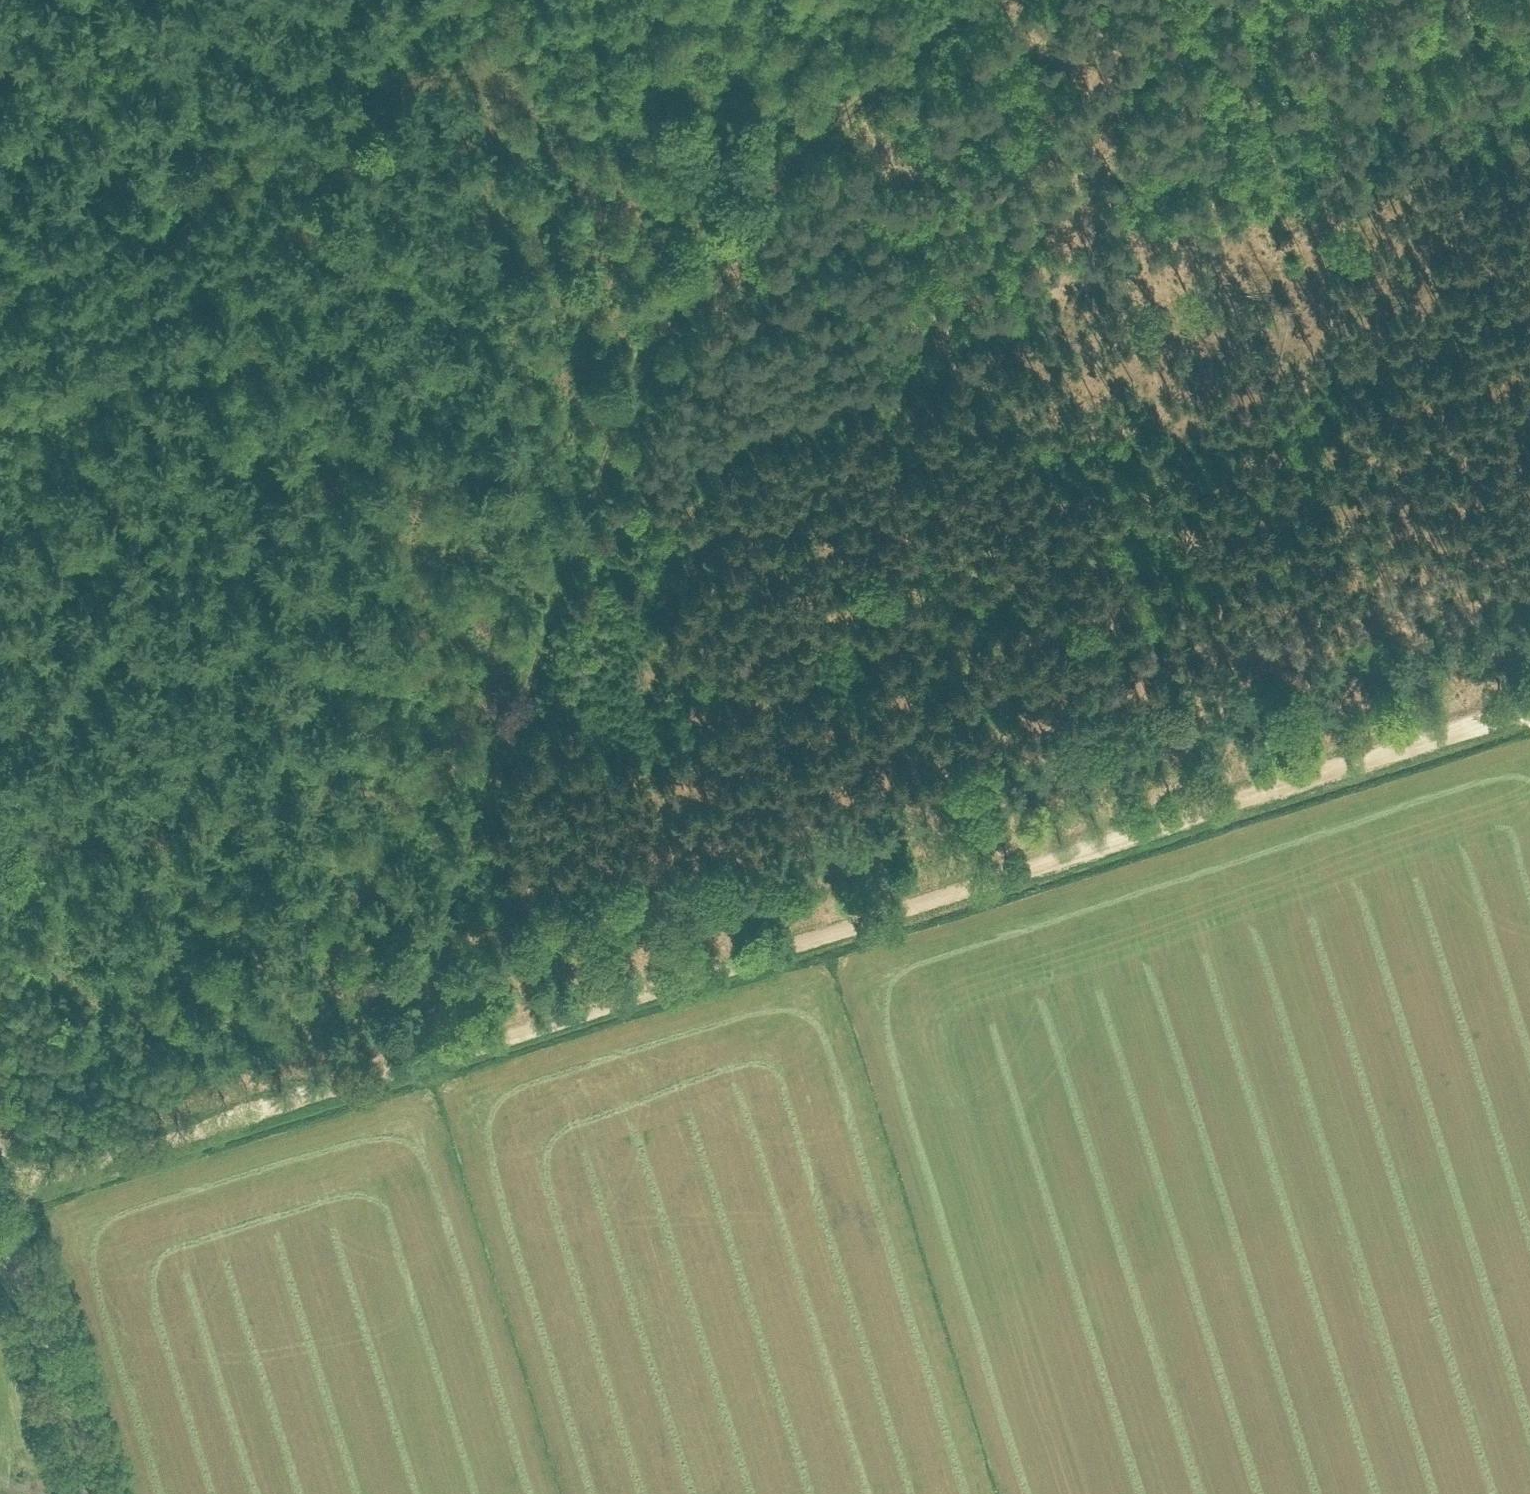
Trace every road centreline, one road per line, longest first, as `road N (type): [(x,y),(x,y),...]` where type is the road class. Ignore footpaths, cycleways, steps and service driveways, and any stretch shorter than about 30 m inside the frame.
road 1 (track): [(977,0),(887,70),(800,154),(727,231),(668,320),(616,427),(478,838),(340,1081),(9,1188)]
road 2 (track): [(351,1083),(1529,712)]
road 3 (track): [(101,1493),(13,1200)]

